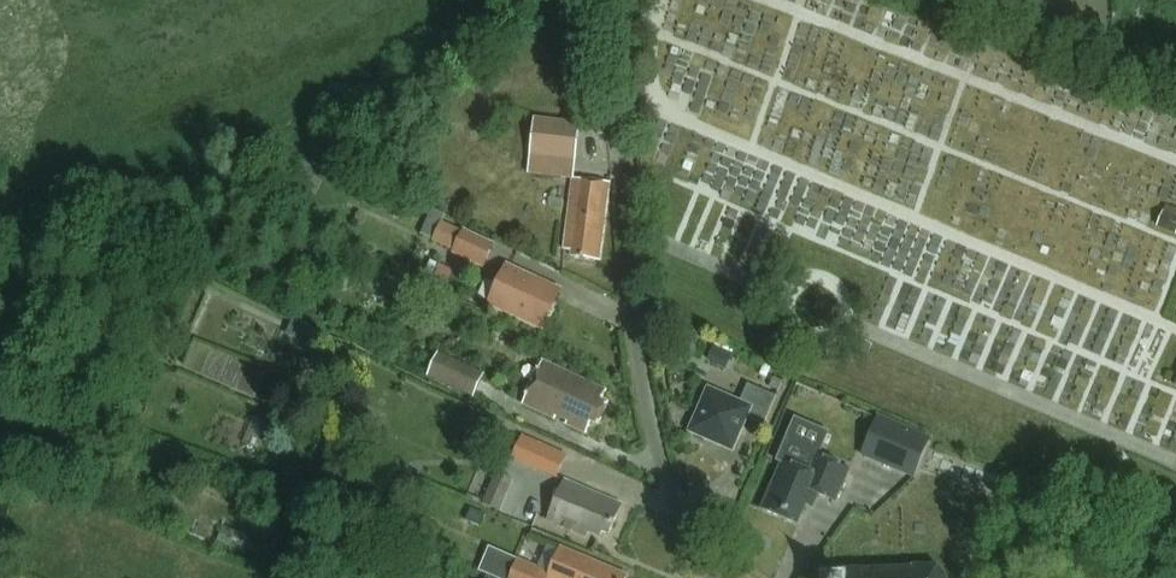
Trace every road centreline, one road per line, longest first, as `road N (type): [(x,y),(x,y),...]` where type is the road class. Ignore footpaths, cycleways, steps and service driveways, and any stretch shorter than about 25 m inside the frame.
road 1 (residential): [(713,577),(683,532),(643,398),(618,0)]

